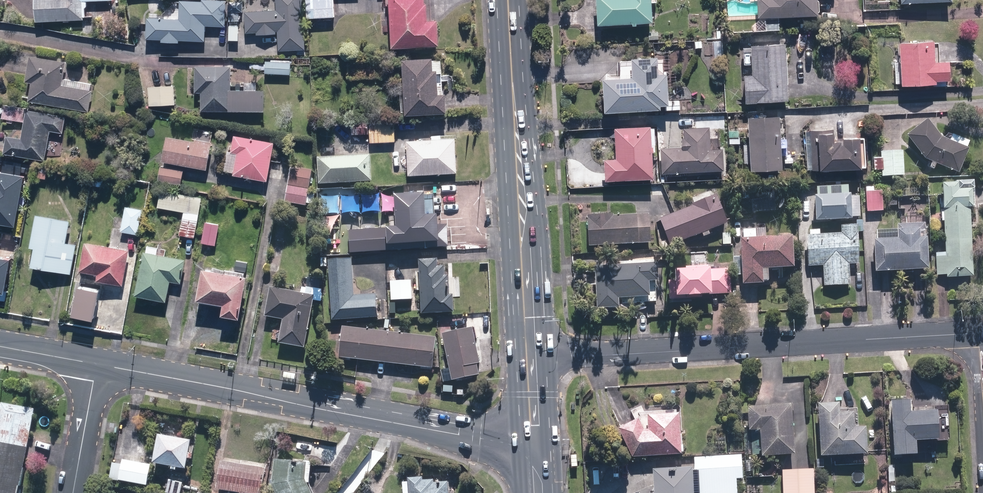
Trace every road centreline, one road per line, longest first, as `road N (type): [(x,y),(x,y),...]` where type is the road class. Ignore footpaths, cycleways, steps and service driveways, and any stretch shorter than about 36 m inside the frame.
road 1 (residential): [(982,333),(534,360)]
road 2 (secondary): [(96,365),(537,448)]
road 3 (primary): [(511,0),(534,360)]
road 4 (residential): [(96,365),(73,492)]

